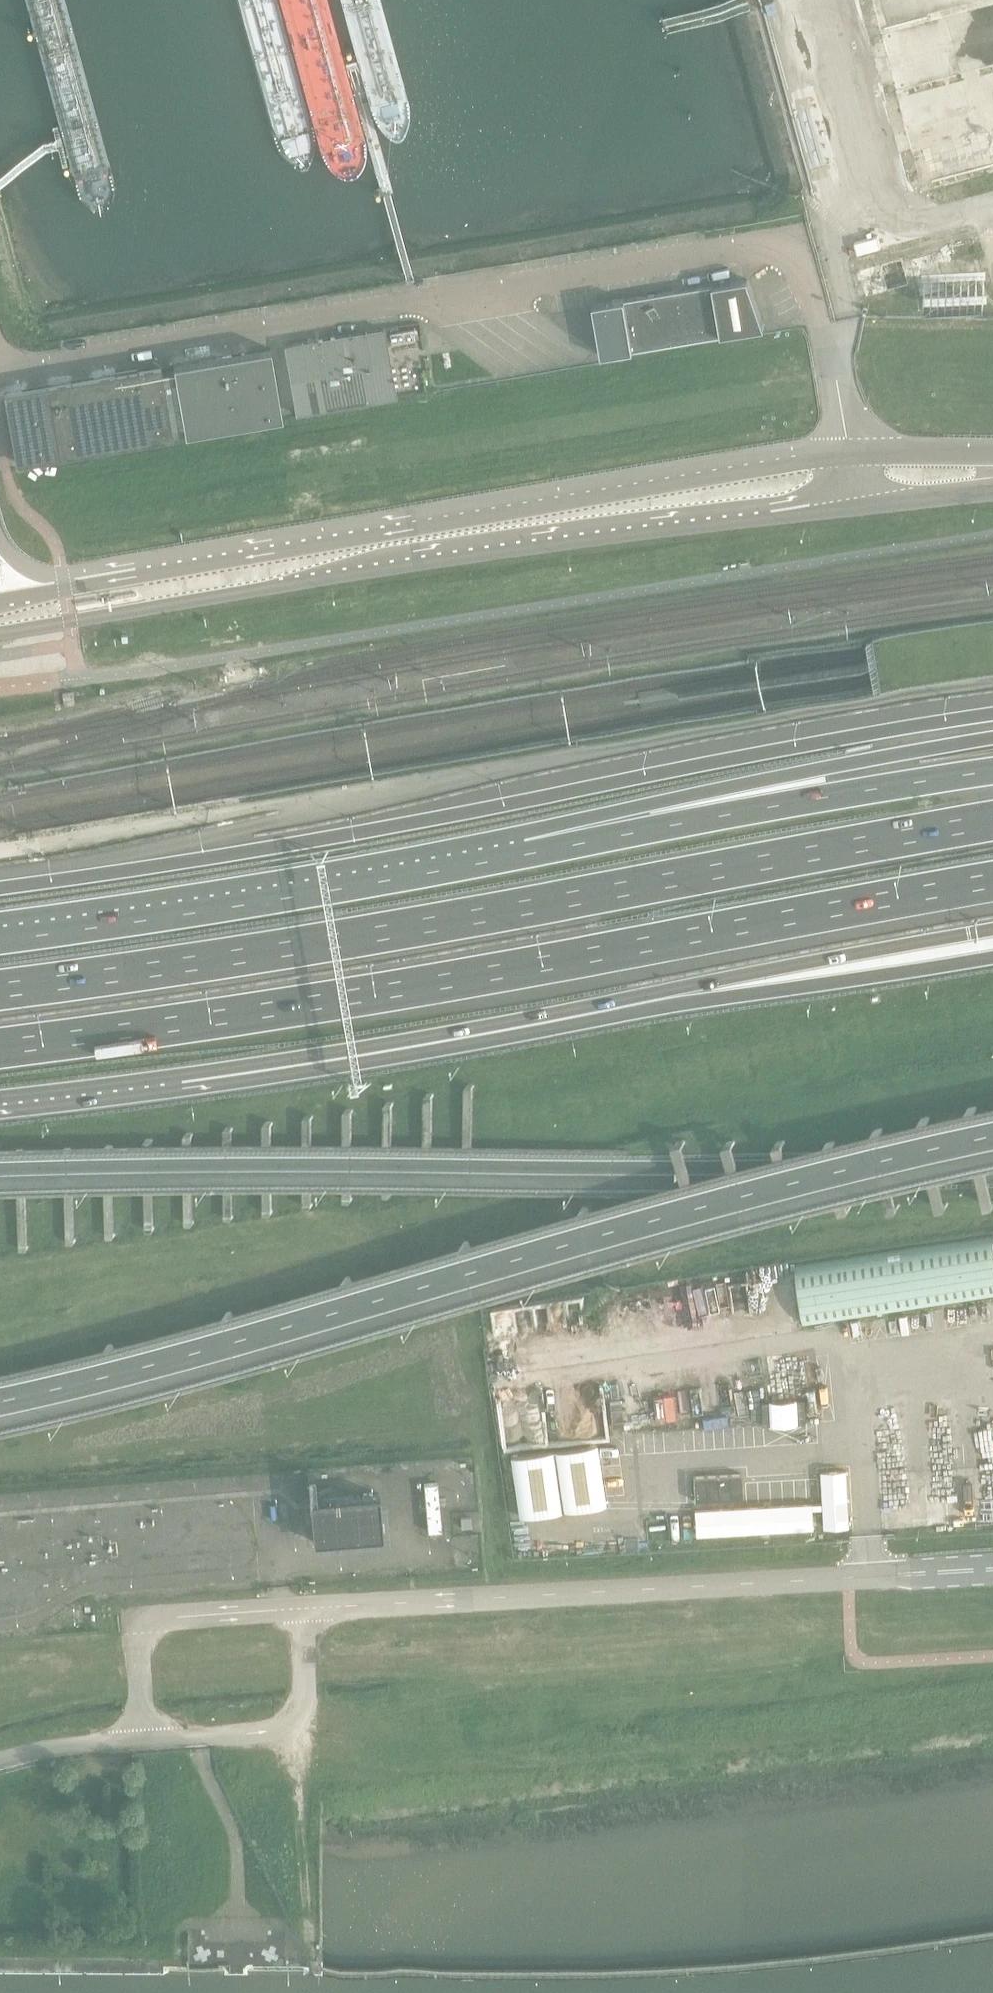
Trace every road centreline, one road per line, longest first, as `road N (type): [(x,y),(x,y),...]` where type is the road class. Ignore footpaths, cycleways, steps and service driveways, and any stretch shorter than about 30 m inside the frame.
road 1 (motorway): [(0,1393),(175,1351),(774,1177),(992,1125)]
road 2 (unclassified): [(851,448),(820,310),(799,256),(778,244),(0,367)]
road 3 (motorway): [(992,824),(436,926),(0,991)]
road 4 (motorway): [(992,721),(168,865),(0,885)]
road 5 (motorway): [(0,1048),(450,982),(992,884)]
road 6 (motorway): [(0,1168),(992,1156)]
road 7 (unclassified): [(851,448),(4,600)]
road 8 (unclassified): [(0,631),(526,541),(848,502)]
road 9 (motorway): [(0,1105),(368,1054),(714,990)]
road 10 (unclassified): [(304,1607),(992,1569)]
road 11 (motorway): [(524,855),(0,941)]
road 12 (motorway): [(992,738),(825,768),(524,855)]
road 13 (motorway): [(992,771),(524,855)]
road 14 (motorway): [(714,990),(992,928)]
road 15 (motorway): [(714,990),(992,958)]
road 16 (unclassified): [(143,1737),(272,1729),(293,1720),(305,1706),(304,1607)]
road 17 (unclassified): [(304,1607),(150,1626),(142,1642),(143,1737)]
road 18 (unclassified): [(848,502),(992,487)]
road 19 (unclassified): [(0,1759),(143,1737)]
road 20 (unclassified): [(992,456),(851,448)]

